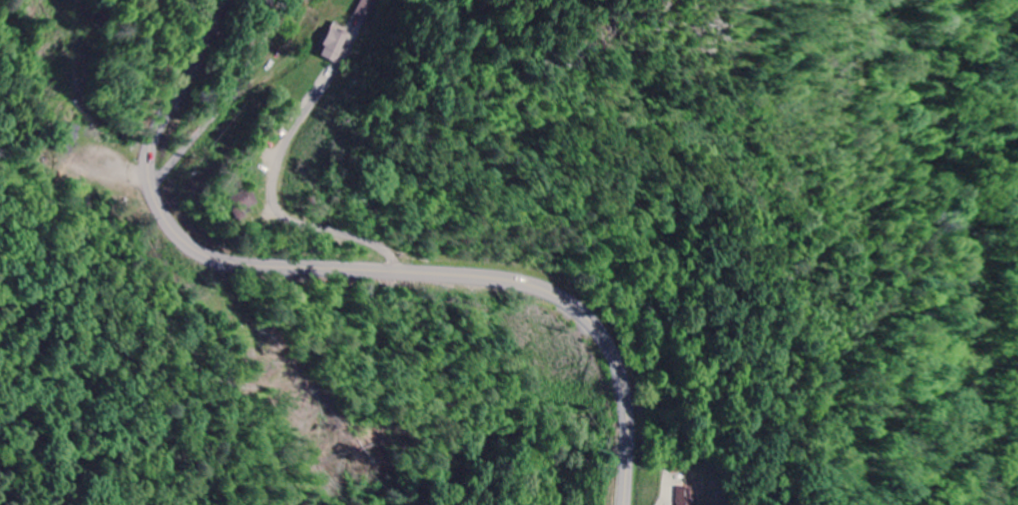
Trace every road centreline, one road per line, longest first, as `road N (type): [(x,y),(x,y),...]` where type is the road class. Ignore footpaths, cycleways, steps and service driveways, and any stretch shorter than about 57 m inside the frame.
road 1 (secondary): [(224,0),(154,143),(153,183),(176,232),(203,253),(239,264),(496,278),(563,299),(603,337),(620,371),(629,426),(625,504)]
road 2 (residential): [(895,504),(942,444),(940,374),(964,267),(957,237),(883,141),(869,99),(866,63),(882,0)]
road 3 (residential): [(153,183),(235,96),(293,0)]

